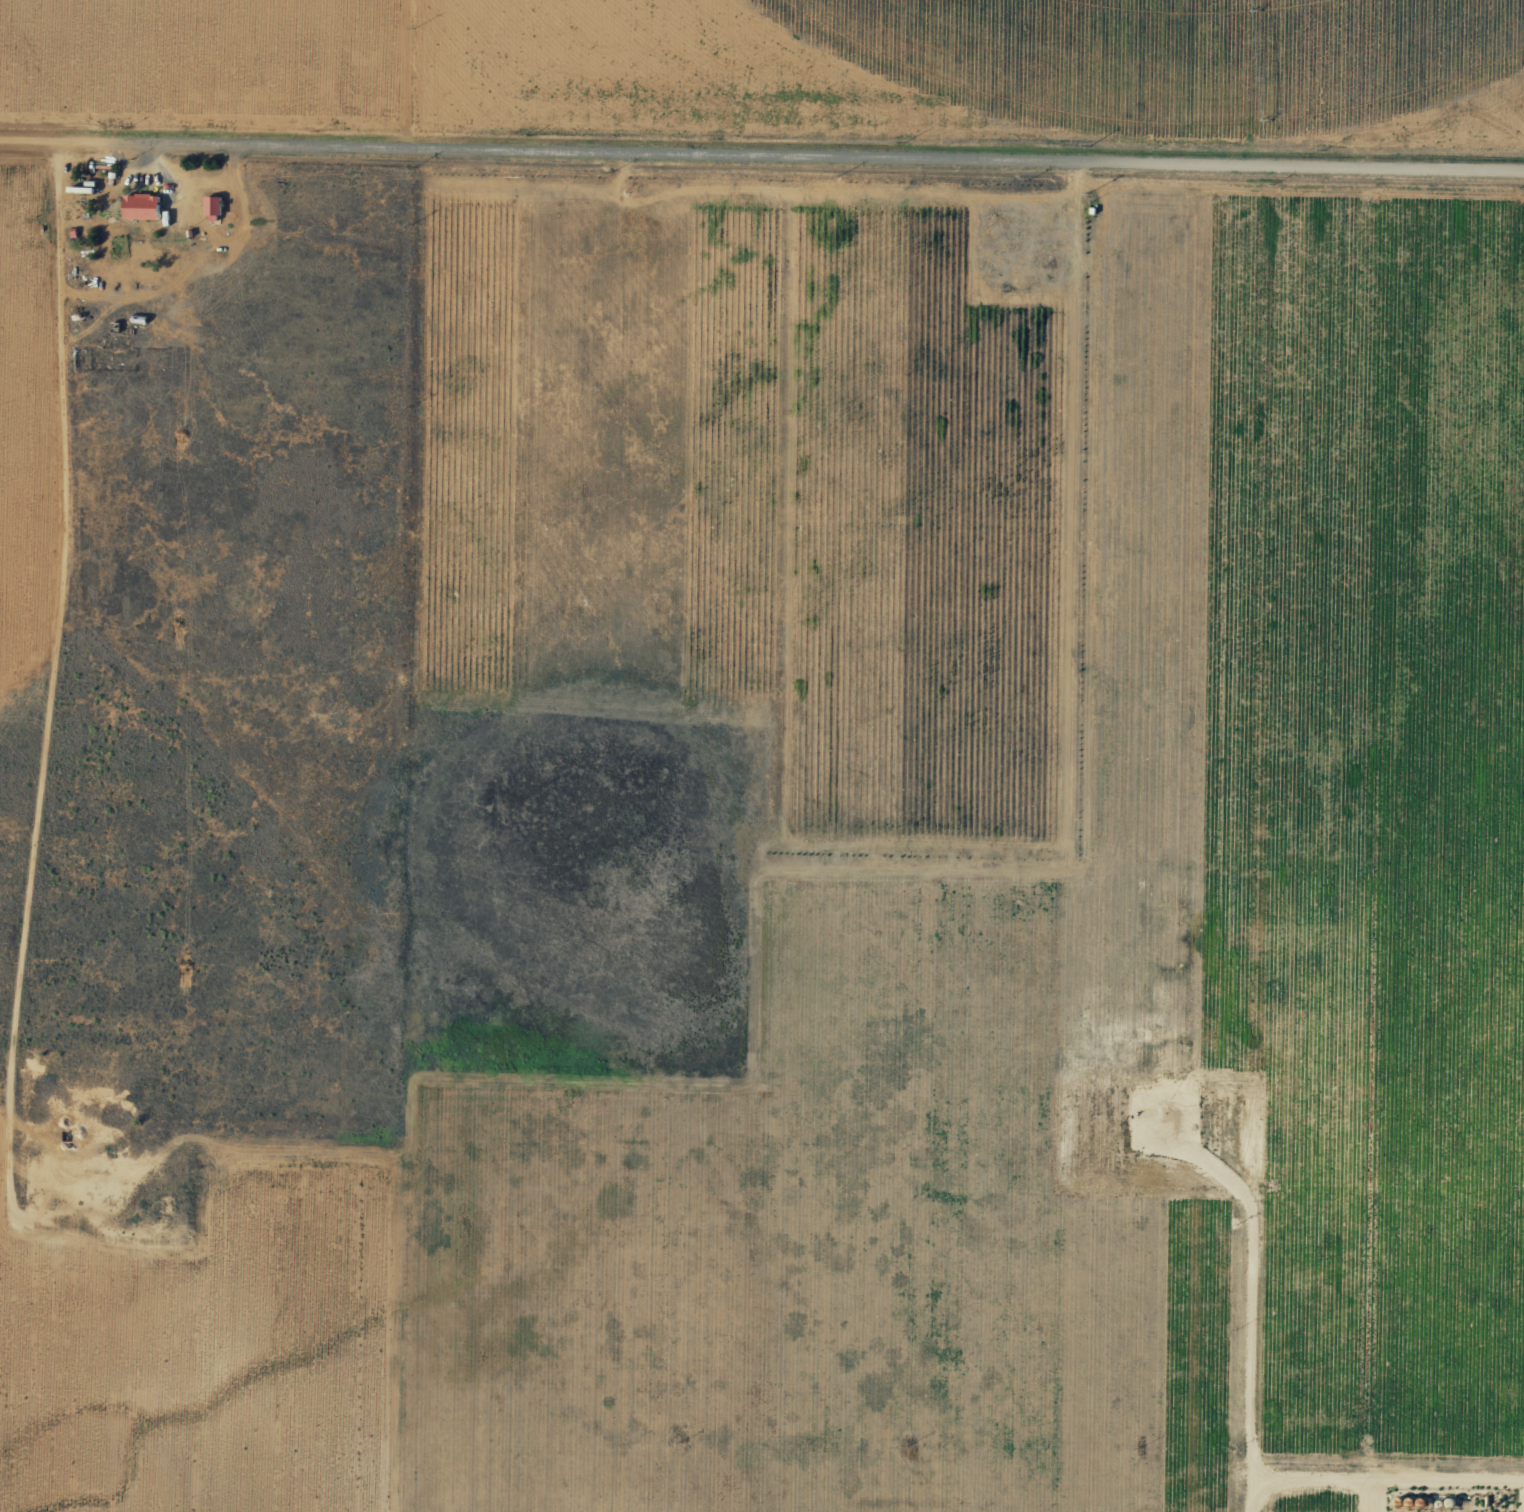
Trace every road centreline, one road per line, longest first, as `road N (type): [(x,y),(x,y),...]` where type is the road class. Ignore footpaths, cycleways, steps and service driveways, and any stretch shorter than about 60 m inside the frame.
road 1 (residential): [(1523,197),(0,168)]
road 2 (residential): [(405,172),(408,0)]

